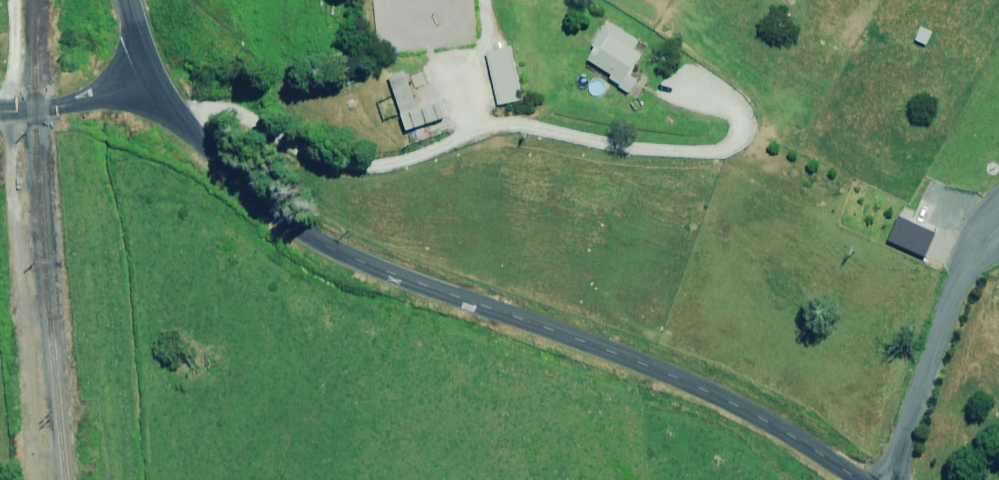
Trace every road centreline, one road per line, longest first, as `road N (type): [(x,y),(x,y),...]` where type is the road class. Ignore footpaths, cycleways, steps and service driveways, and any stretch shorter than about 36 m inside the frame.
road 1 (tertiary): [(158,77),(240,182),(325,245),(672,378),(855,479)]
road 2 (unclassified): [(998,223),(960,277),(890,479)]
road 3 (unclassified): [(0,110),(70,106),(158,77)]

